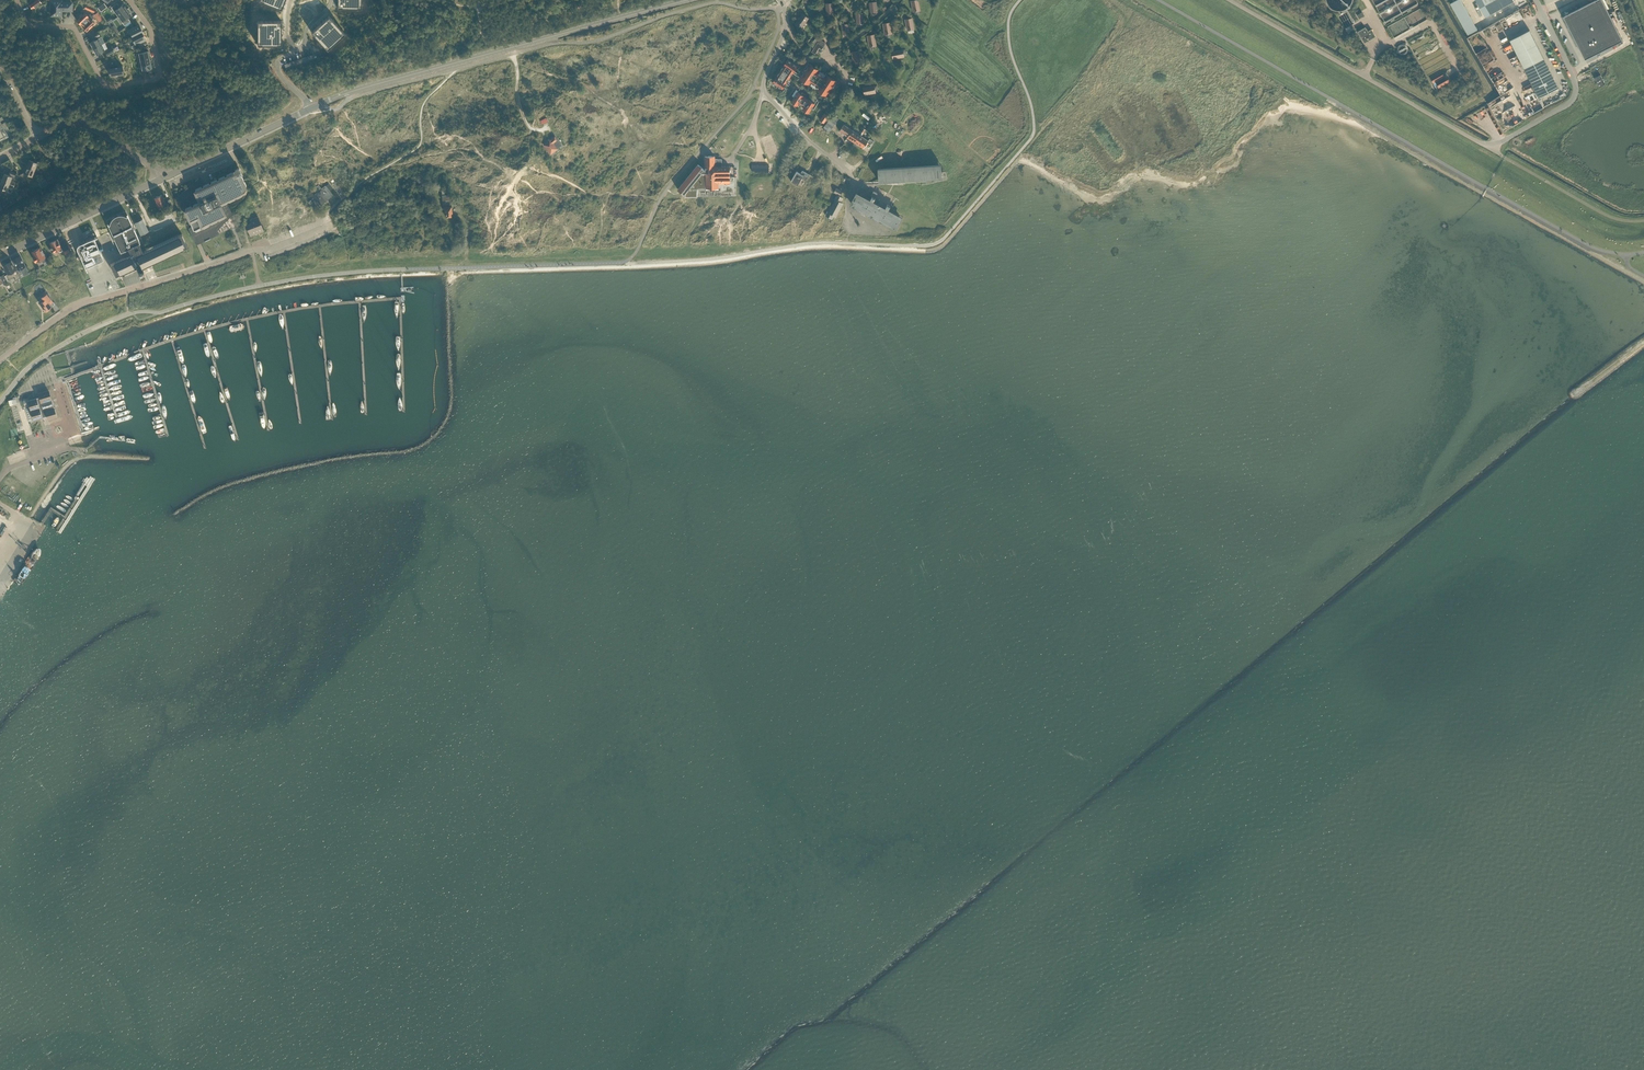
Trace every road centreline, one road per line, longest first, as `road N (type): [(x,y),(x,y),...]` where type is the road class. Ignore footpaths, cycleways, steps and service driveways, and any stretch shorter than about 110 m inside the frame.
road 1 (unclassified): [(1492,150),(1230,0)]
road 2 (residential): [(0,361),(73,308),(272,248)]
road 3 (residential): [(17,0),(30,26),(76,30),(110,87),(160,74),(151,28),(130,0)]
road 4 (residential): [(852,178),(763,89),(786,29),(781,0)]
road 5 (tertiary): [(314,107),(510,48)]
road 6 (unclassified): [(1534,0),(1575,95),(1492,150)]
road 7 (tertiary): [(510,48),(687,0)]
road 8 (tertiary): [(0,256),(160,180)]
road 9 (tertiary): [(160,180),(314,107)]
road 10 (unclassified): [(160,180),(92,126),(66,123),(36,136)]

